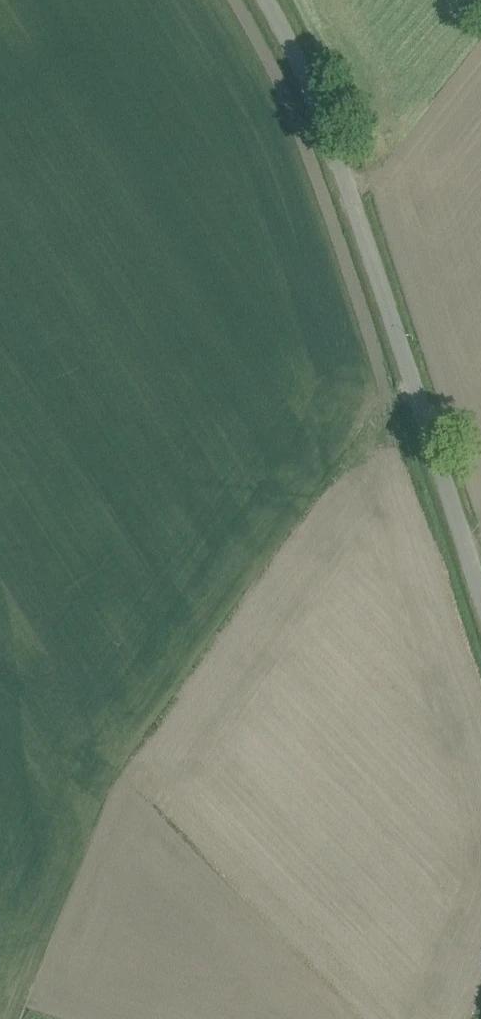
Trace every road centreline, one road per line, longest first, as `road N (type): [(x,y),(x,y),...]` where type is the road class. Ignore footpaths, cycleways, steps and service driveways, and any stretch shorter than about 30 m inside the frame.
road 1 (unclassified): [(480,597),(341,167),(267,0)]

